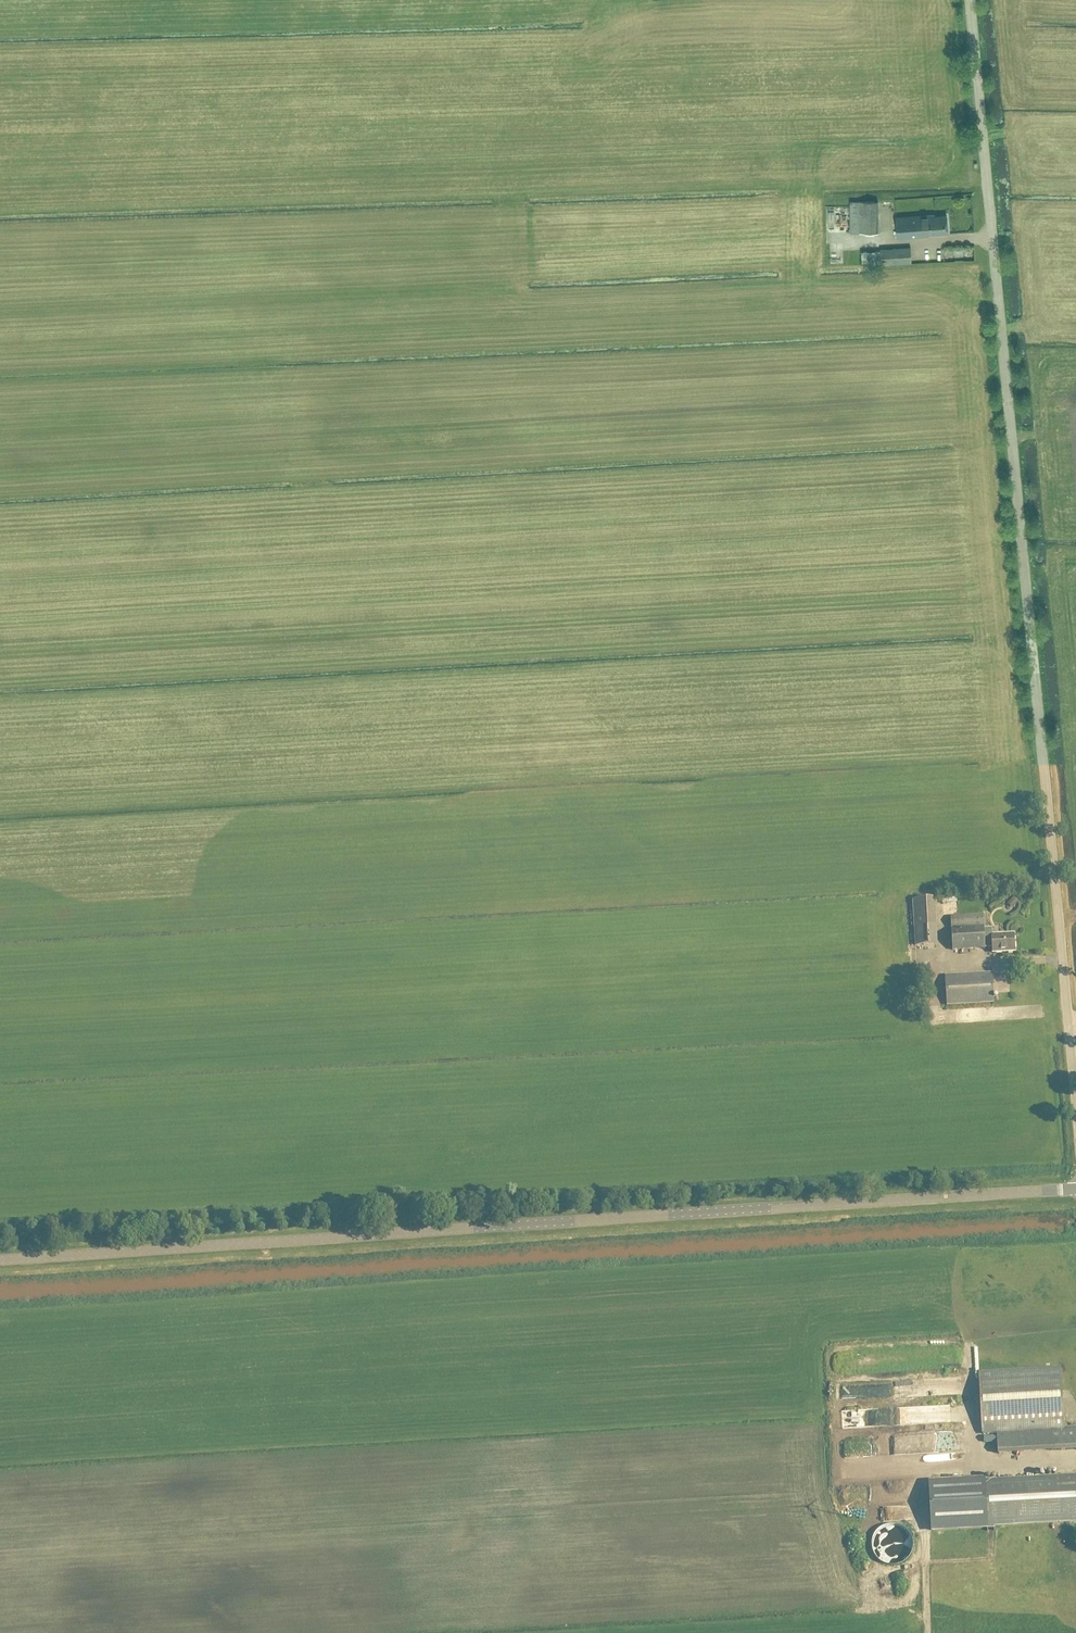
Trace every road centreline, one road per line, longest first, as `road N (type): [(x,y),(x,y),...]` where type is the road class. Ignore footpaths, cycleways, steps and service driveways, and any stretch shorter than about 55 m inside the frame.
road 1 (unclassified): [(1075,1106),(970,0)]
road 2 (unclassified): [(0,1256),(1075,1189)]

